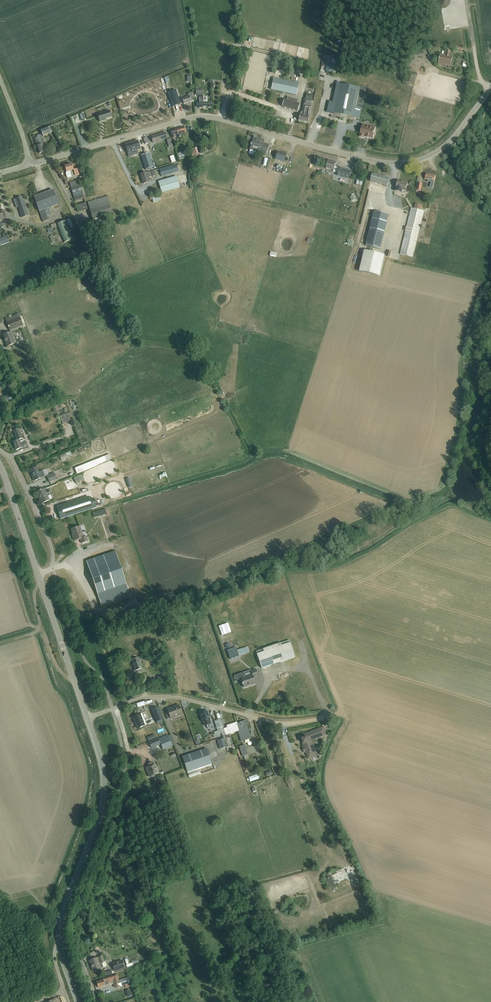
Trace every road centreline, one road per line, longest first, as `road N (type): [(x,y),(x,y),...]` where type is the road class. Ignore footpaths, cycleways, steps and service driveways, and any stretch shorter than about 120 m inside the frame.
road 1 (unclassified): [(32,165),(204,115),(410,163),(451,140),(490,89)]
road 2 (unclassified): [(87,718),(148,697),(282,724),(329,716)]
road 3 (tertiary): [(87,718),(103,798),(66,902),(61,946)]
road 4 (tertiary): [(87,718),(38,574)]
road 5 (residential): [(38,574),(54,568),(52,548),(27,488),(0,450)]
road 6 (track): [(74,680),(56,665),(39,622),(38,574)]

